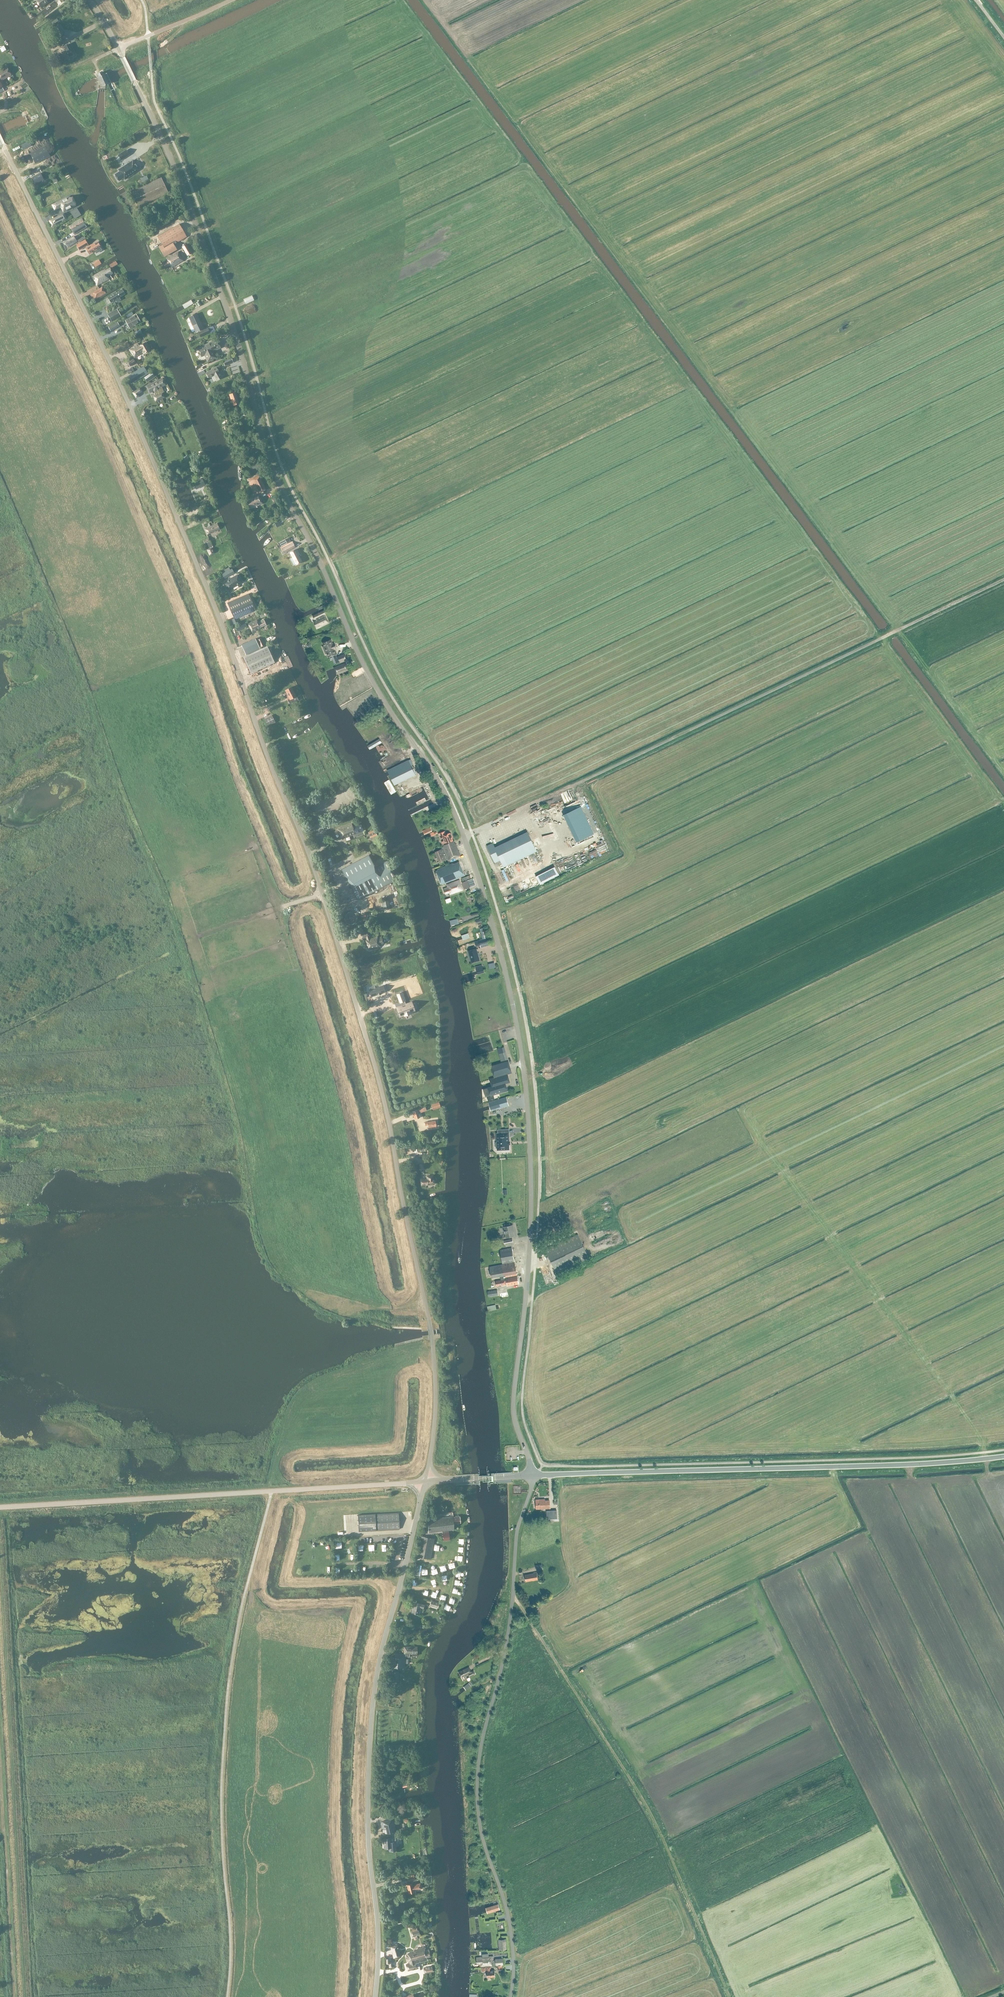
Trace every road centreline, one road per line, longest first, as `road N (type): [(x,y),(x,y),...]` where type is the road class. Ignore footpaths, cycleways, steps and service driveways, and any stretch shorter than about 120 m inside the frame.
road 1 (tertiary): [(532,1475),(513,1411),(530,1247),(528,1112),(493,926),(450,802),(368,673),(278,481),(177,173),(118,48)]
road 2 (unclassified): [(429,1463),(436,1399),(428,1317),(385,1102),(320,885),(121,386),(0,139)]
road 3 (track): [(984,1458),(950,1393),(671,1020)]
road 4 (unclassified): [(509,1996),(512,1943),(476,1791),(532,1475)]
road 5 (track): [(539,801),(1003,579)]
road 6 (tertiary): [(375,1996),(370,1724),(421,1500)]
road 7 (tertiary): [(532,1475),(1003,1456)]
road 8 (track): [(513,1596),(634,1786),(730,1996)]
road 9 (tertiary): [(406,1483),(0,1507)]
road 10 (track): [(0,1759),(13,1996)]
road 11 (unclassified): [(118,48),(231,0)]

